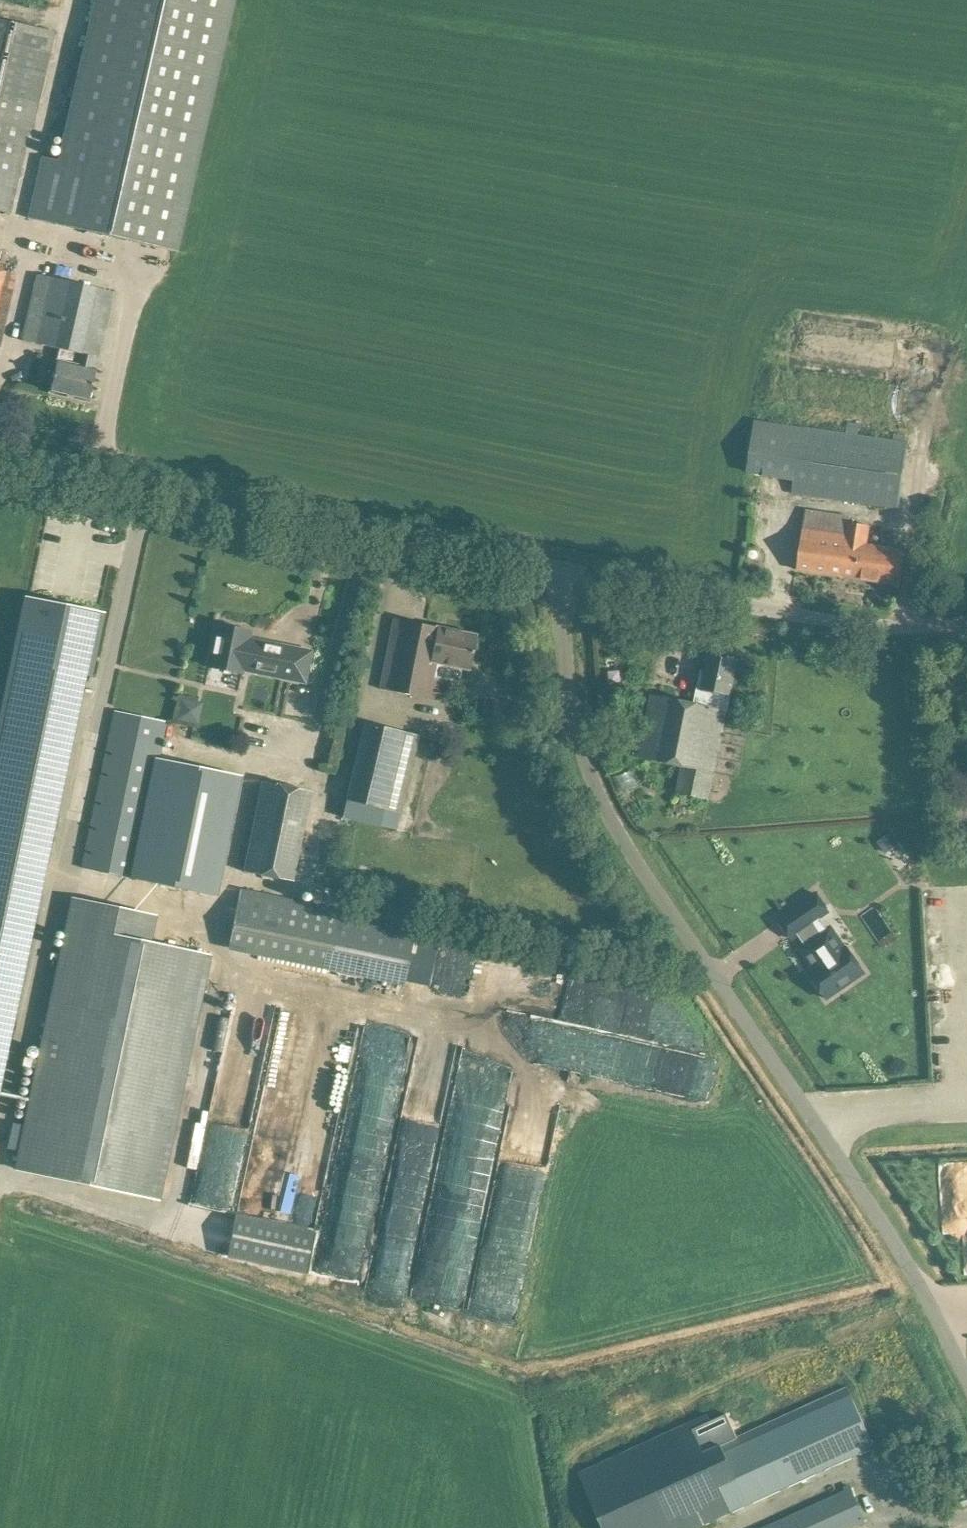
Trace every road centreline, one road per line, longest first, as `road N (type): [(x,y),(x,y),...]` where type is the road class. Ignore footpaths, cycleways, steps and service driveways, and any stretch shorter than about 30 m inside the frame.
road 1 (unclassified): [(966,1378),(897,1246),(600,798),(567,676),(572,573)]
road 2 (unclassified): [(572,573),(0,455)]
road 3 (unclassified): [(966,621),(847,623),(572,573)]

